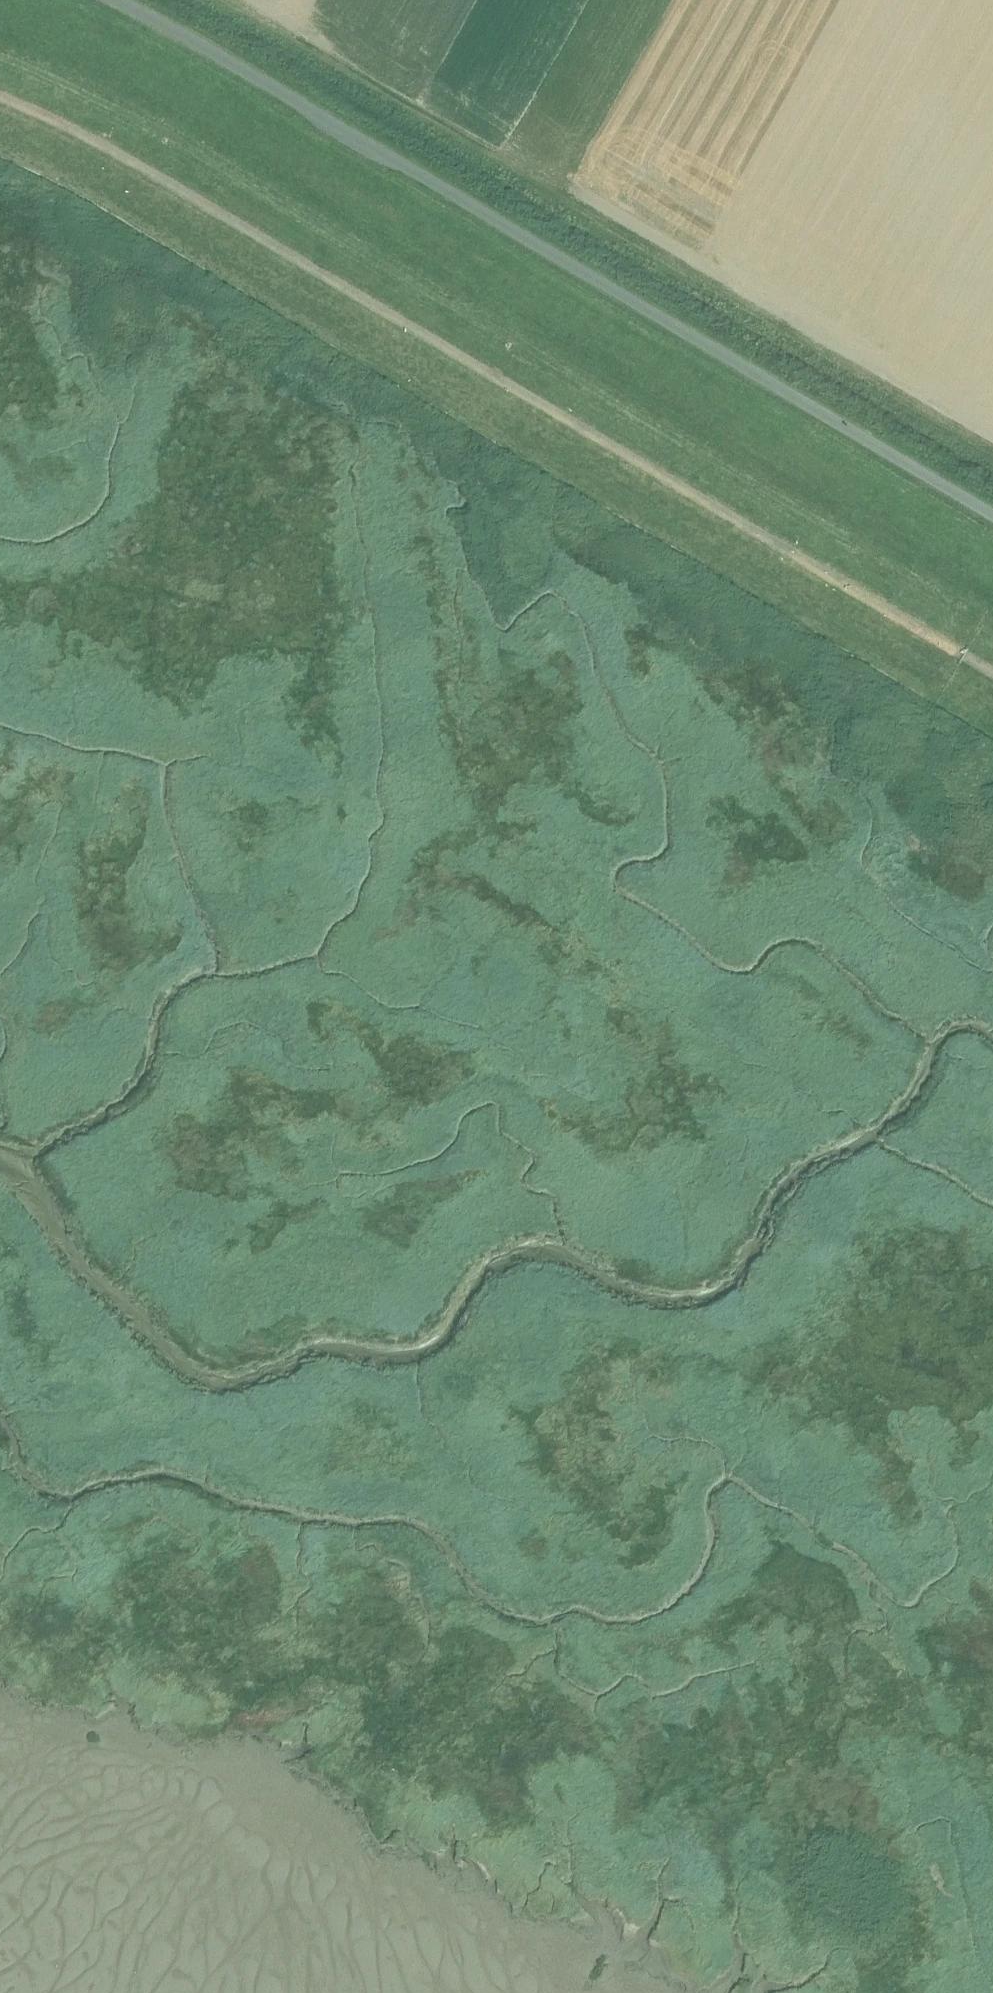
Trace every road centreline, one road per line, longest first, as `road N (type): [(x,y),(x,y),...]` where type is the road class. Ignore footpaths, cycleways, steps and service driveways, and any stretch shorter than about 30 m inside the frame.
road 1 (track): [(992,671),(61,125),(0,97)]
road 2 (unclassified): [(992,516),(114,0)]

